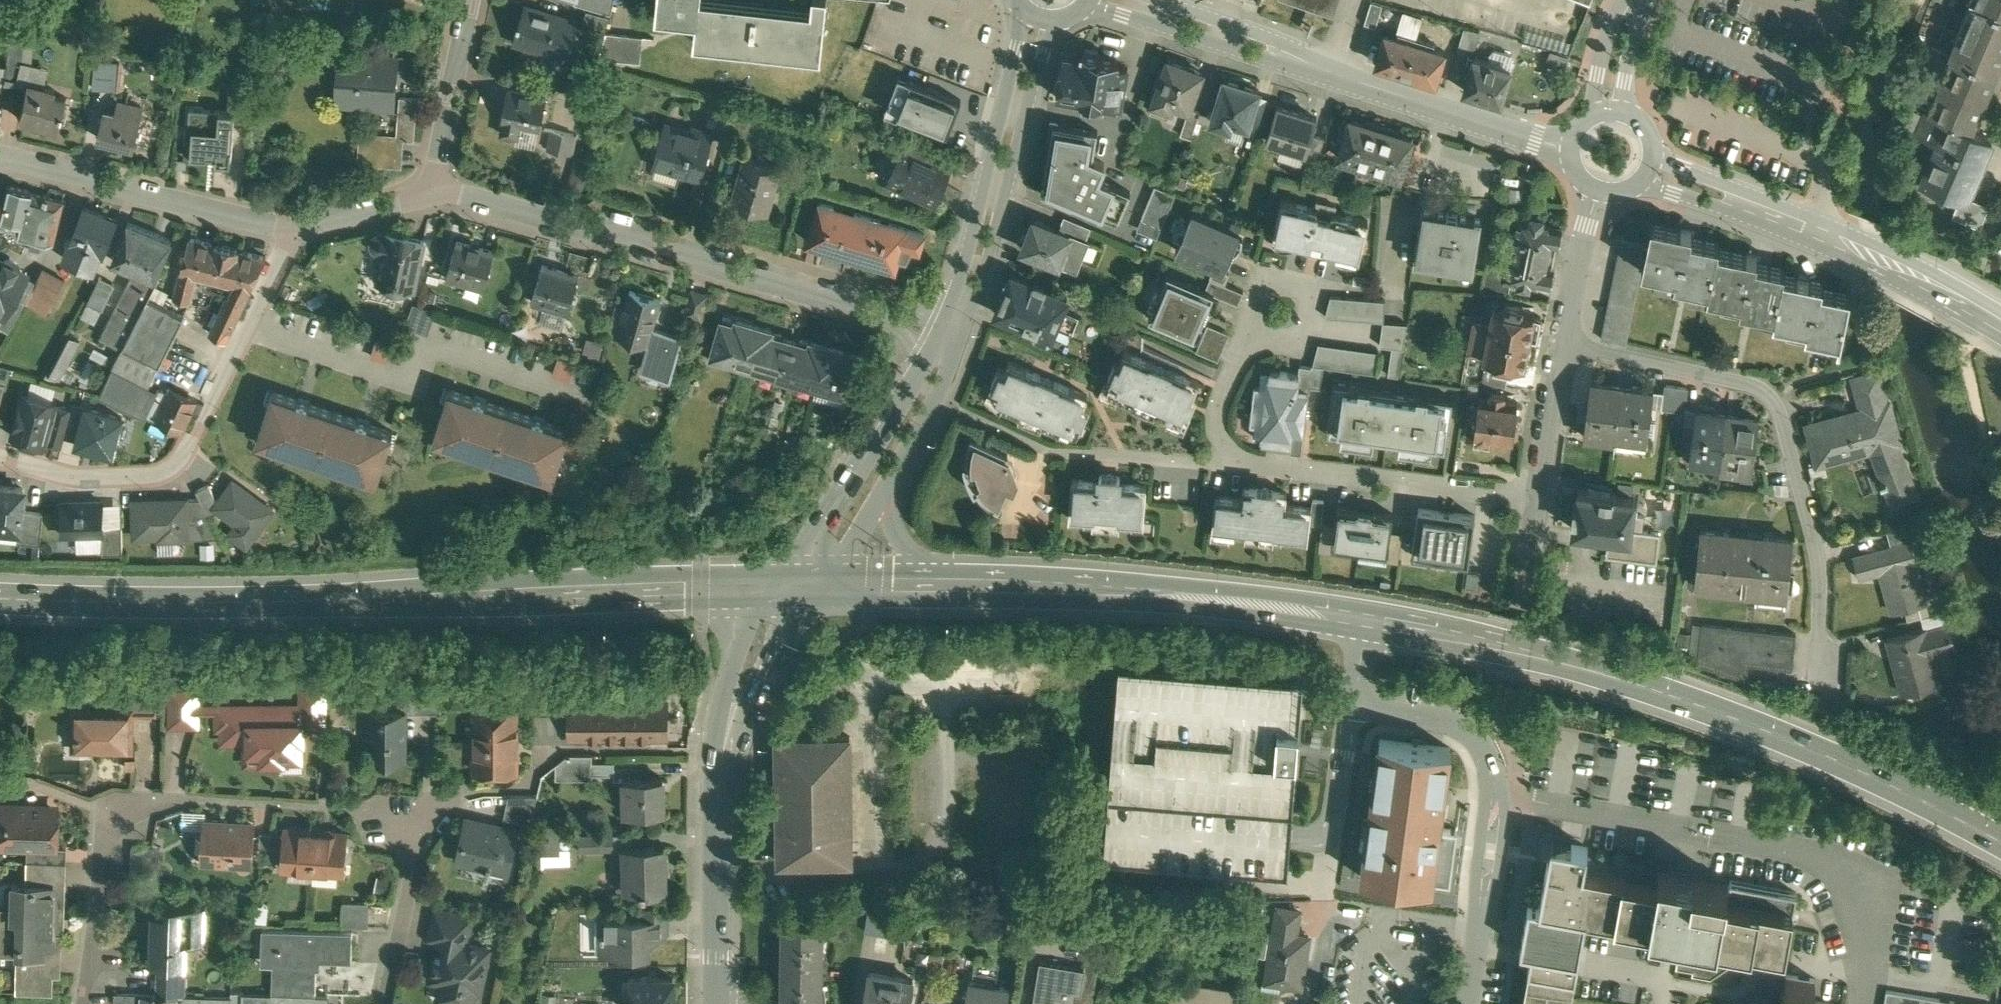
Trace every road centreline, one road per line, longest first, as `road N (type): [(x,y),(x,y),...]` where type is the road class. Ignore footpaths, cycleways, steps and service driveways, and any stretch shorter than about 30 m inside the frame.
road 1 (secondary): [(0,597),(180,603),(775,589)]
road 2 (secondary): [(1363,619),(1477,639),(1661,690),(1887,781),(2000,839)]
road 3 (residential): [(432,189),(938,338)]
road 4 (residential): [(1566,349),(1727,376),(1777,399),(1807,521),(1816,601),(1811,665)]
road 5 (residential): [(1467,1003),(1494,798),(1487,759),(1476,738),(1450,724),(1365,708),(1363,619)]
road 6 (secondary): [(965,587),(1183,595),(1363,619)]
road 7 (tertiary): [(2000,322),(1823,235),(1648,173)]
road 8 (residential): [(588,396),(435,343),(419,376),(249,320)]
road 9 (secondary): [(1020,6),(966,266),(938,338)]
road 10 (residential): [(0,458),(89,476),(141,478),(166,469),(195,434),(249,320)]
road 11 (secondary): [(959,343),(1055,21)]
road 12 (residential): [(1233,464),(1538,506)]
road 13 (residential): [(0,156),(295,226)]
road 14 (secondary): [(938,338),(775,589)]
road 15 (tertiary): [(1080,10),(1333,75)]
road 16 (tertiary): [(1571,155),(1333,75)]
road 17 (secondary): [(718,1003),(723,756)]
road 18 (residential): [(992,426),(1053,452),(1233,464)]
road 19 (secondary): [(723,756),(777,652),(823,586)]
road 20 (tertiary): [(1333,75),(1275,44),(1153,0)]
road 21 (residential): [(82,1003),(111,810)]
road 22 (residential): [(472,0),(432,189)]
road 23 (residential): [(381,1003),(423,821)]
road 24 (secondary): [(775,589),(744,634),(727,686),(723,756)]
road 25 (residential): [(1233,464),(1218,409),(1238,365),(1285,313)]
road 26 (secondary): [(886,491),(959,343)]
road 27 (residential): [(1566,349),(1597,192)]
road 28 (residential): [(1538,506),(1566,349)]
road 29 (secondary): [(823,586),(965,587)]
road 30 (residential): [(295,226),(432,189)]
road 31 (secondary): [(965,587),(907,552),(890,524),(886,491)]
road 32 (residential): [(1627,0),(1611,27),(1593,118)]

